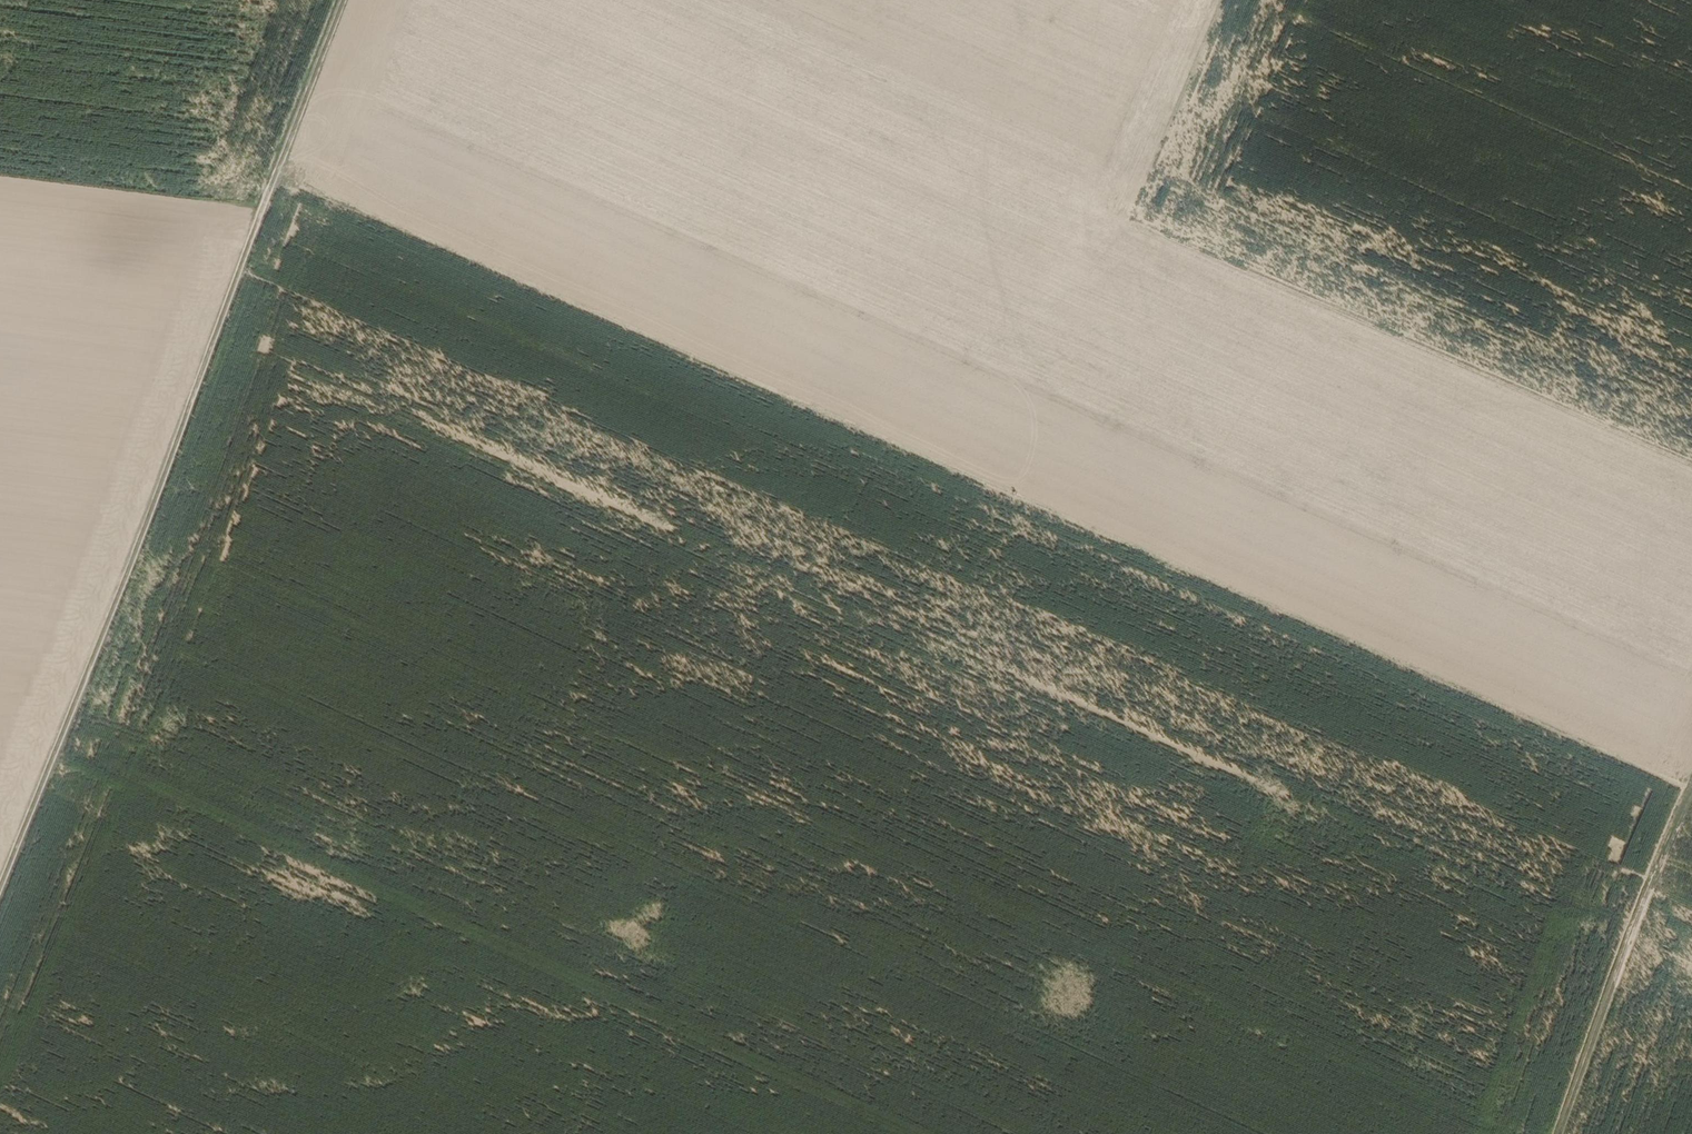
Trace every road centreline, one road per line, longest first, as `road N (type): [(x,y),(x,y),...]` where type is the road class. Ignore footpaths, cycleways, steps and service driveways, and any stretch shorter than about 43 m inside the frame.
road 1 (track): [(341,0),(0,865)]
road 2 (track): [(1570,1133),(1647,900),(1691,799)]

